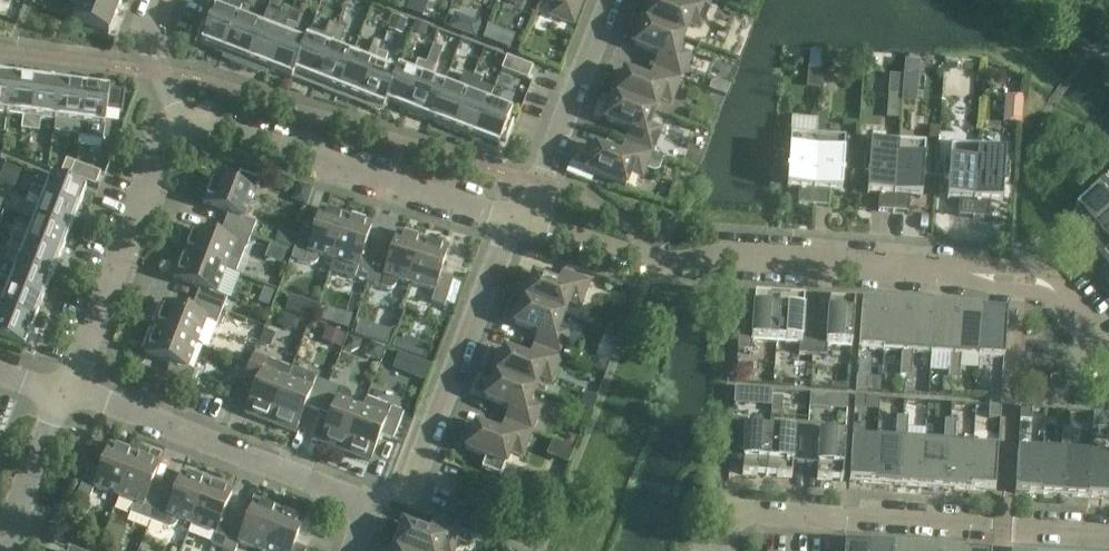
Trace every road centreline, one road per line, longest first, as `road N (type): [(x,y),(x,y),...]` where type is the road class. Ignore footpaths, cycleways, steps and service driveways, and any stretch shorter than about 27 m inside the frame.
road 1 (residential): [(1108,359),(1059,291),(1019,274),(737,253),(674,263),(521,219)]
road 2 (residential): [(1108,531),(725,506),(722,550)]
road 3 (residential): [(521,219),(180,114)]
road 4 (residential): [(521,219),(410,482),(364,509)]
road 5 (residential): [(364,509),(352,497),(65,392)]
road 6 (residential): [(65,392),(180,114)]
road 7 (residential): [(610,0),(521,219)]
road 8 (residential): [(5,550),(65,392)]
road 9 (residential): [(180,114),(155,41),(167,0)]

